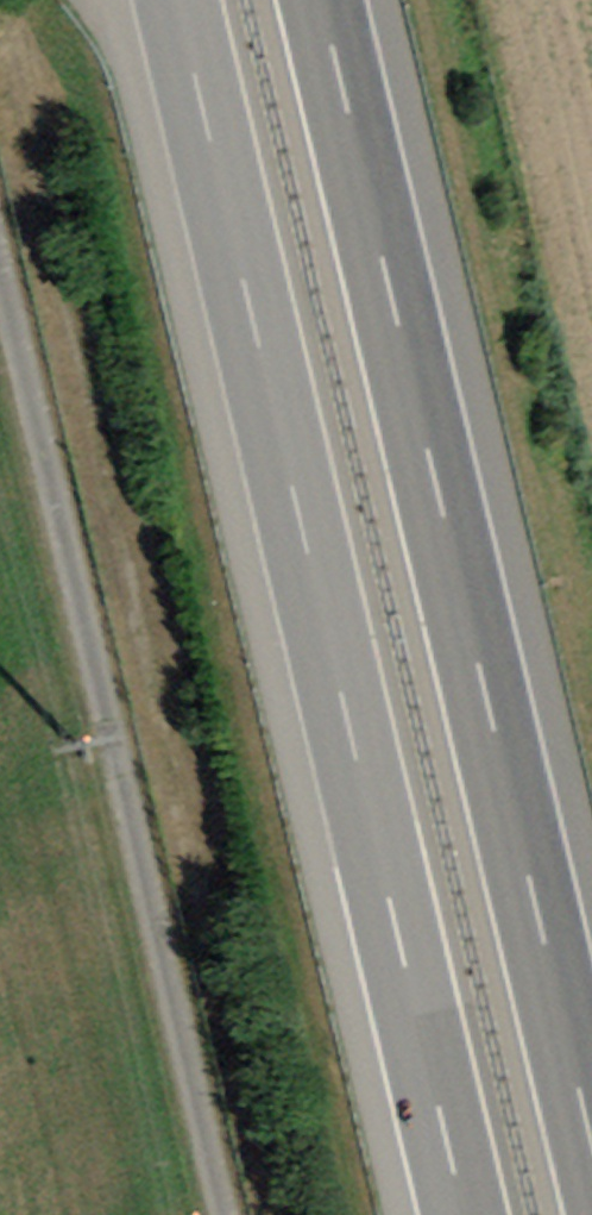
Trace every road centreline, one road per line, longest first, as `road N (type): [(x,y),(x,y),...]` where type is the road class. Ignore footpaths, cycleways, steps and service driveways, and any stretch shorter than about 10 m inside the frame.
road 1 (motorway): [(168,0),(456,1214)]
road 2 (motorway): [(591,1155),(317,0)]
road 3 (track): [(217,1214),(0,277)]

